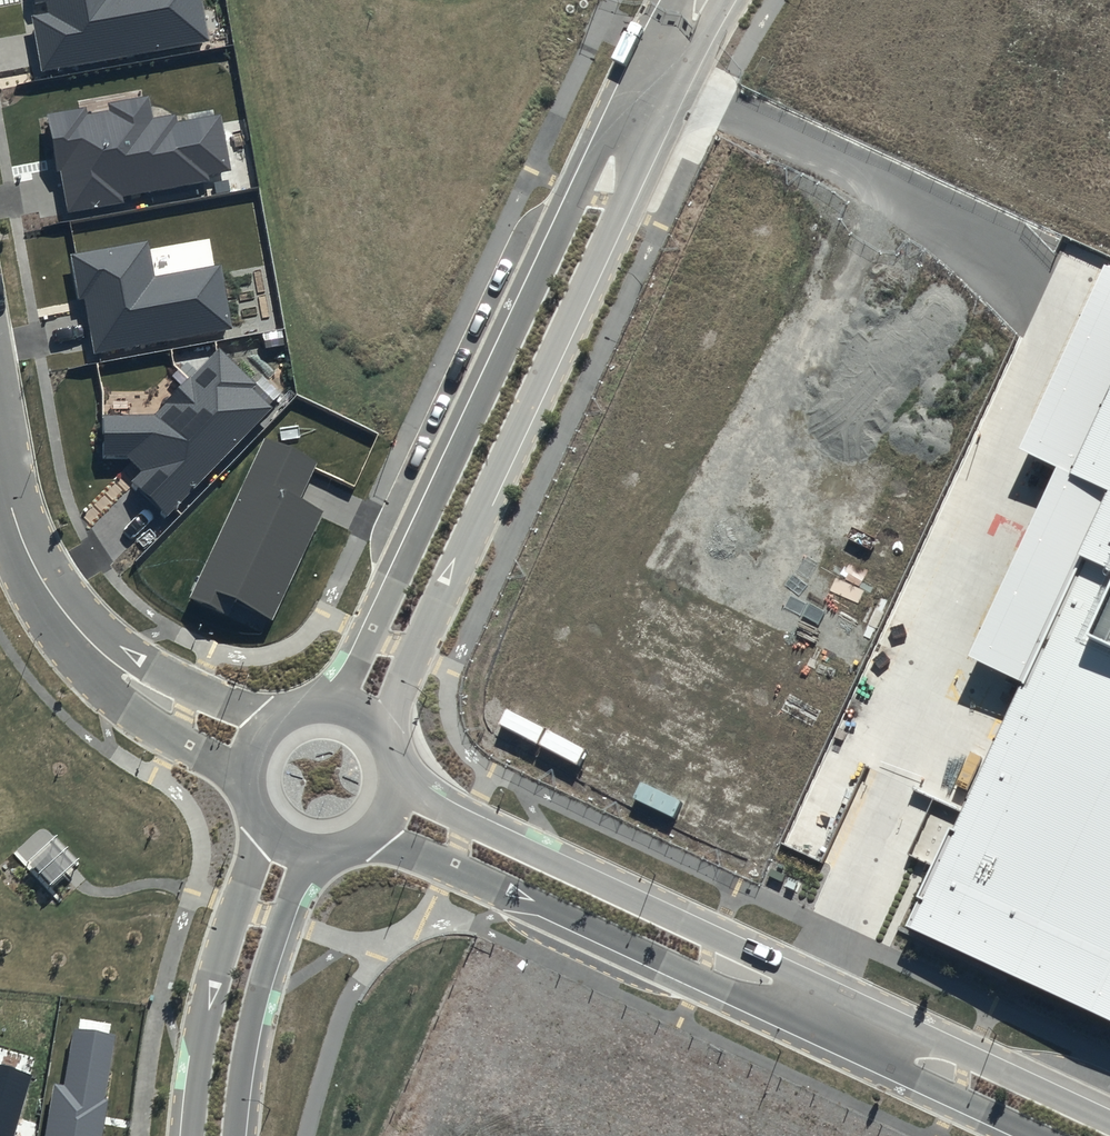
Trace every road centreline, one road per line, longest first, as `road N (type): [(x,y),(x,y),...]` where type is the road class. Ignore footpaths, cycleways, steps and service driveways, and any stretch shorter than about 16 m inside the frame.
road 1 (residential): [(727,0),(670,101),(379,731)]
road 2 (residential): [(396,790),(1109,1122)]
road 3 (residential): [(338,706),(673,0)]
road 4 (residential): [(1030,1135),(373,834)]
road 5 (residential): [(190,1135),(216,973),(265,827)]
road 6 (residential): [(311,853),(255,997),(232,1135)]
road 7 (residential): [(248,773),(136,714),(100,685),(84,640)]
road 8 (residential): [(84,640),(139,655),(211,697),(277,720)]
road 9 (residential): [(84,640),(29,555),(0,453)]

